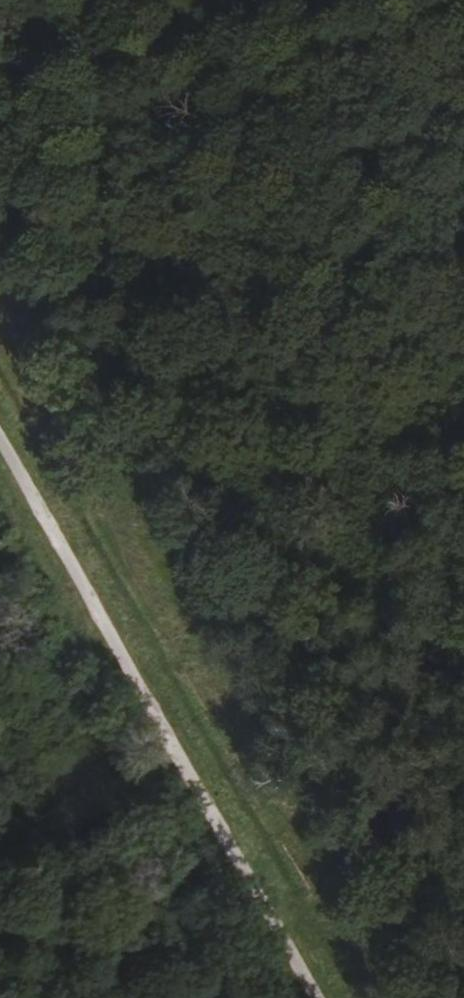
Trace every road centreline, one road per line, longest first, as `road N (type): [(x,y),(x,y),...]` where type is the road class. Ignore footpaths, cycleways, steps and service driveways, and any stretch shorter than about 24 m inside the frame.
road 1 (track): [(396,997),(377,937),(286,817),(83,482),(0,301)]
road 2 (track): [(319,997),(0,436)]

